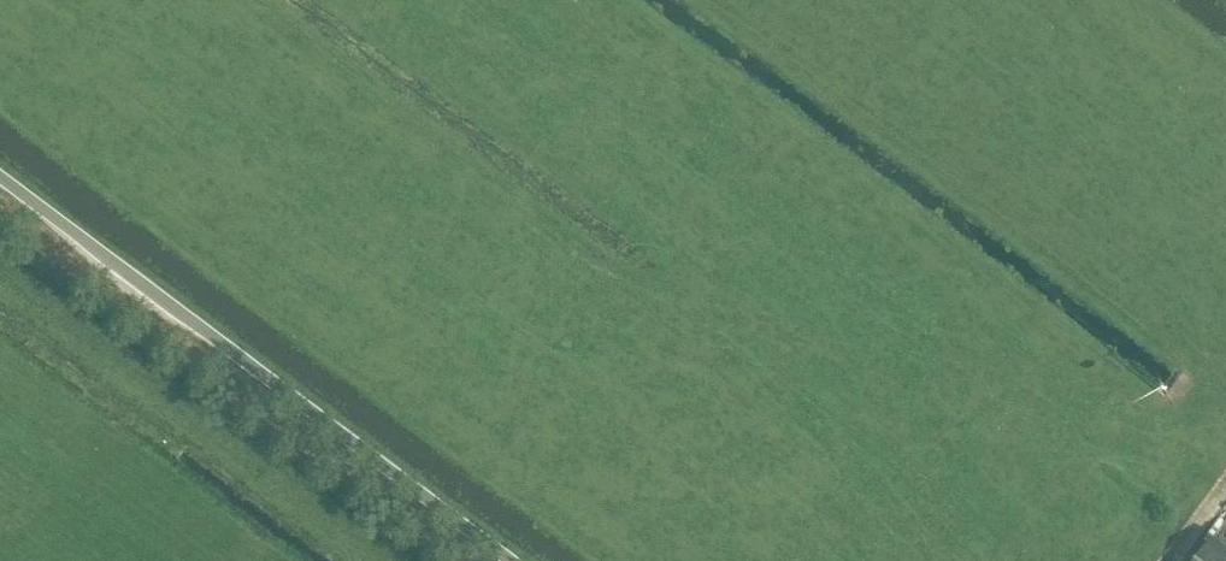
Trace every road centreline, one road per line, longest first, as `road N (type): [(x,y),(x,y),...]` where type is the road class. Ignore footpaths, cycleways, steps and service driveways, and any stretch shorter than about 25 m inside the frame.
road 1 (unclassified): [(502,560),(0,179)]

